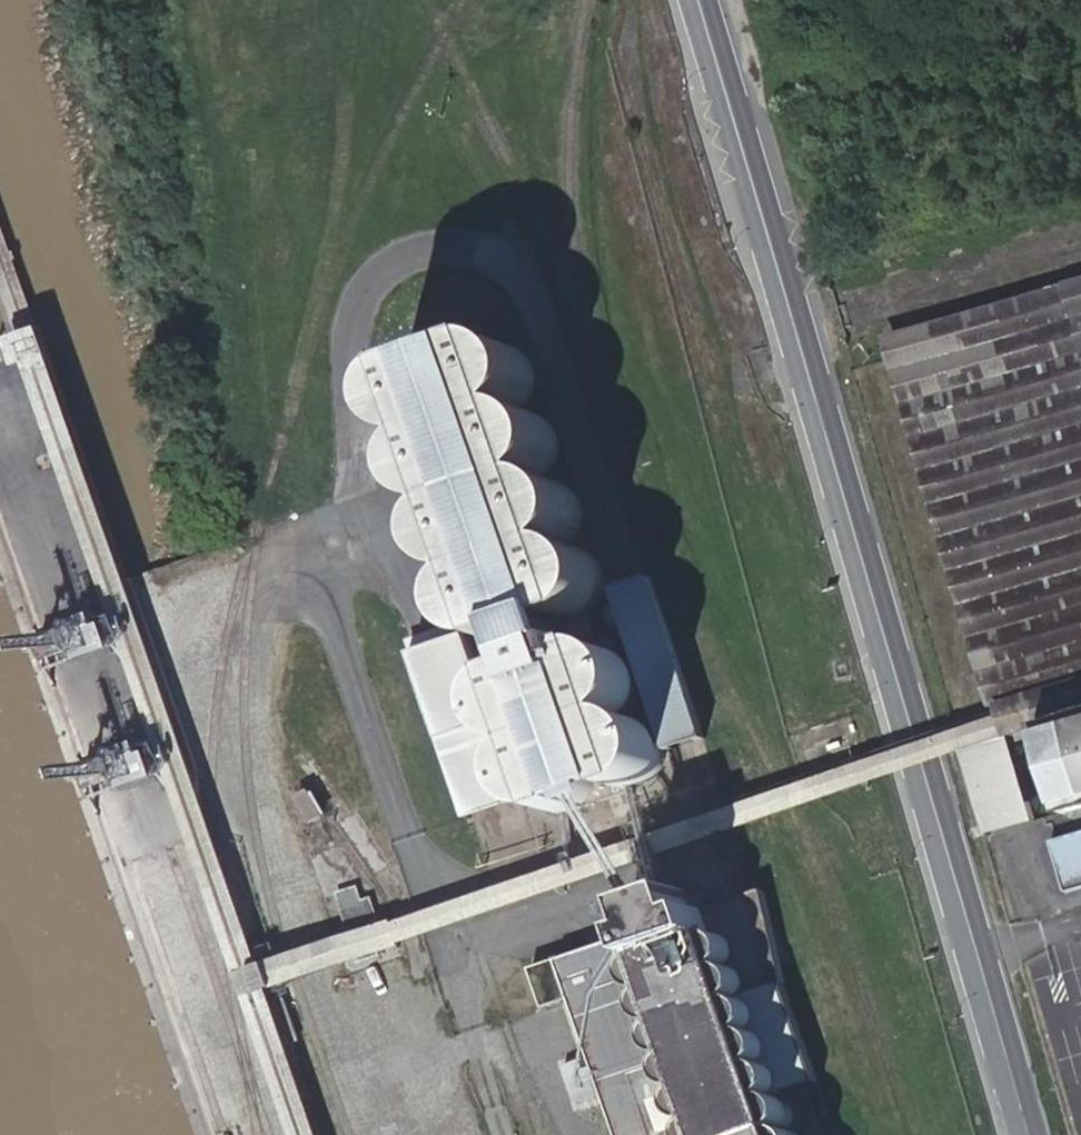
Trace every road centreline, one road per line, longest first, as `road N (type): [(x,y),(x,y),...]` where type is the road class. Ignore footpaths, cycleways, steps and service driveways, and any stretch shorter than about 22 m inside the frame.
road 1 (secondary): [(1029,1134),(698,0)]

